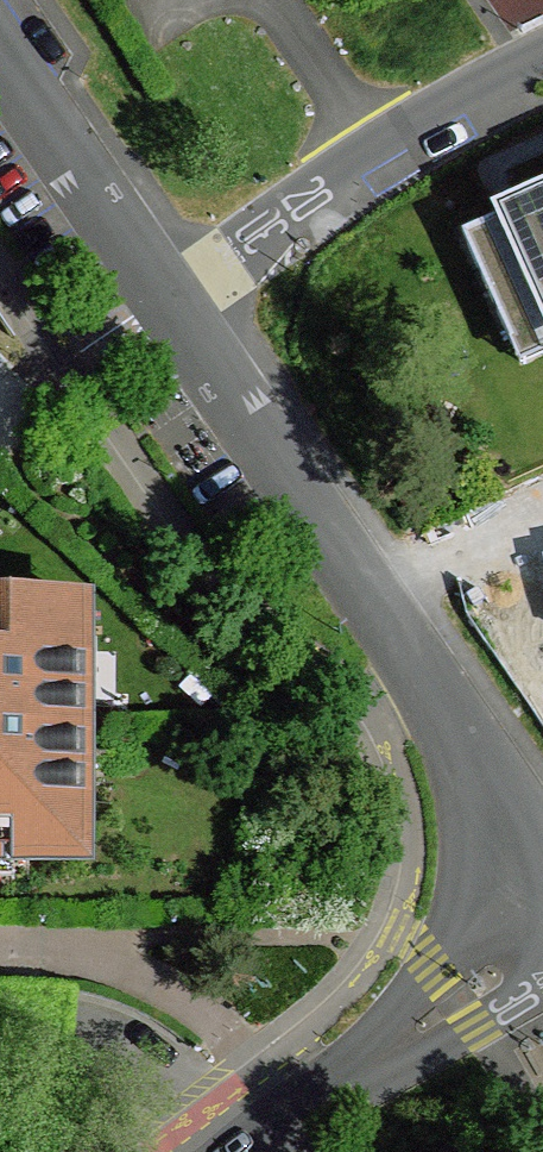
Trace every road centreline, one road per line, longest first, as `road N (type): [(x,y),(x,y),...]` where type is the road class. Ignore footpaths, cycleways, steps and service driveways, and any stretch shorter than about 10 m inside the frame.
road 1 (residential): [(165,300),(513,818),(524,894)]
road 2 (residential): [(165,300),(307,201),(368,145),(542,49)]
road 3 (residential): [(524,894),(515,937),(484,979),(238,1151)]
road 4 (residential): [(0,58),(165,300)]

